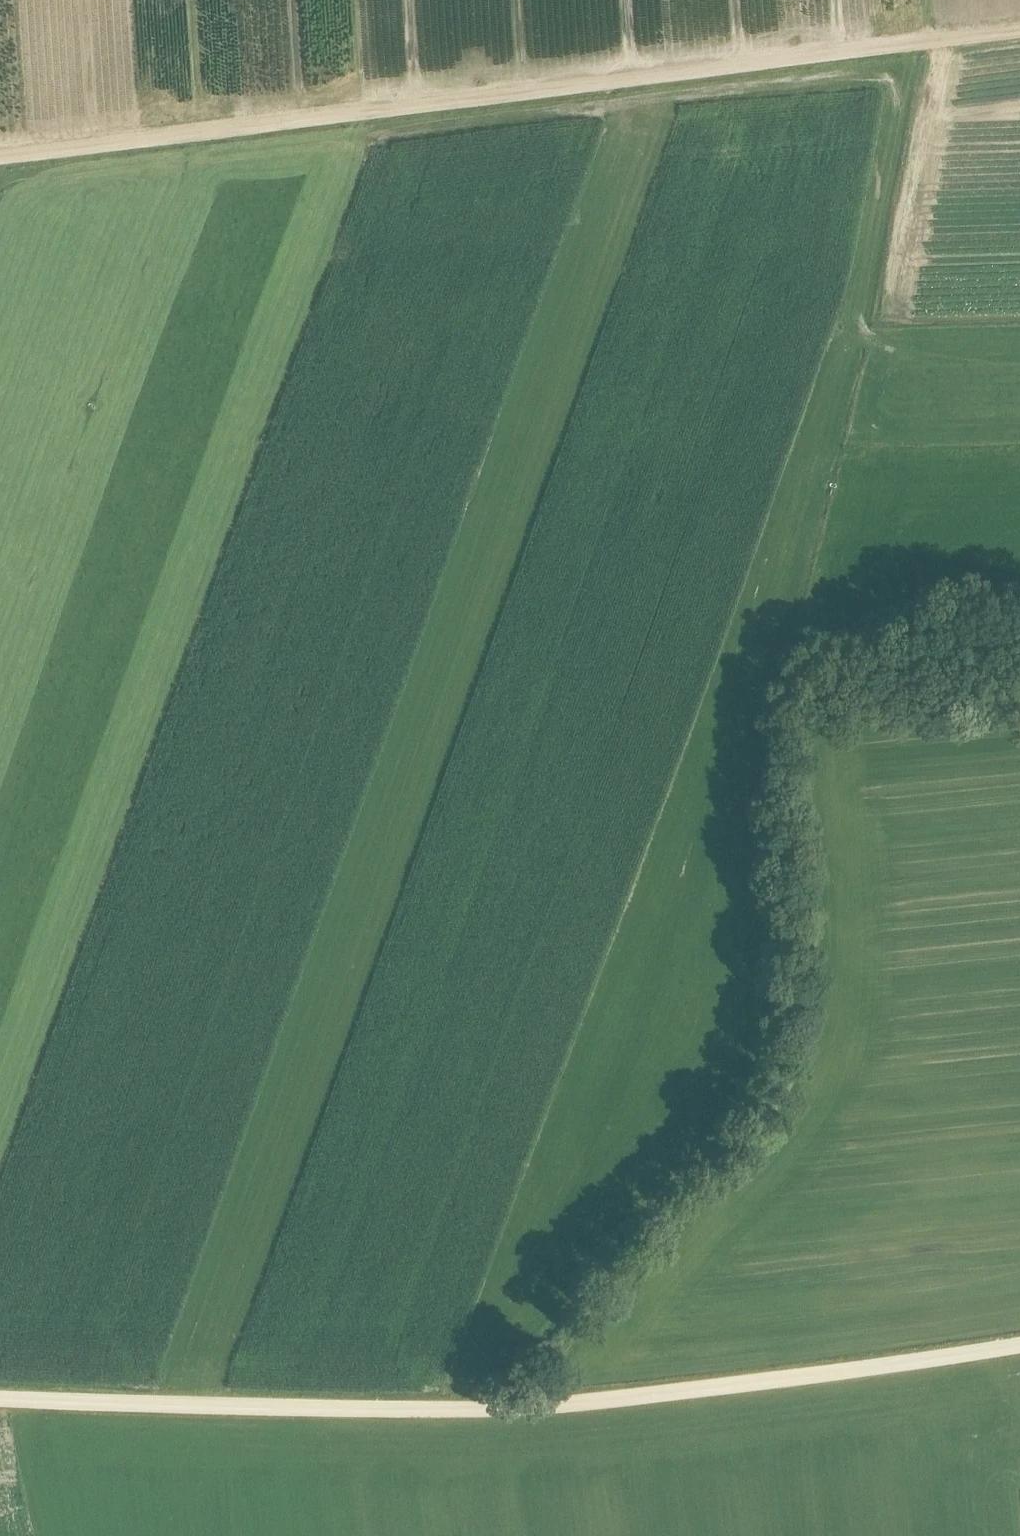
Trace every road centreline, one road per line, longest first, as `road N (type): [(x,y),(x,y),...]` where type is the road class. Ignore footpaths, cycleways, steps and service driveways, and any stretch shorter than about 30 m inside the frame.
road 1 (track): [(0,1400),(265,1410),(554,1408),(829,1378),(1019,1346)]
road 2 (track): [(1019,28),(363,108)]
road 3 (track): [(363,108),(0,155)]

